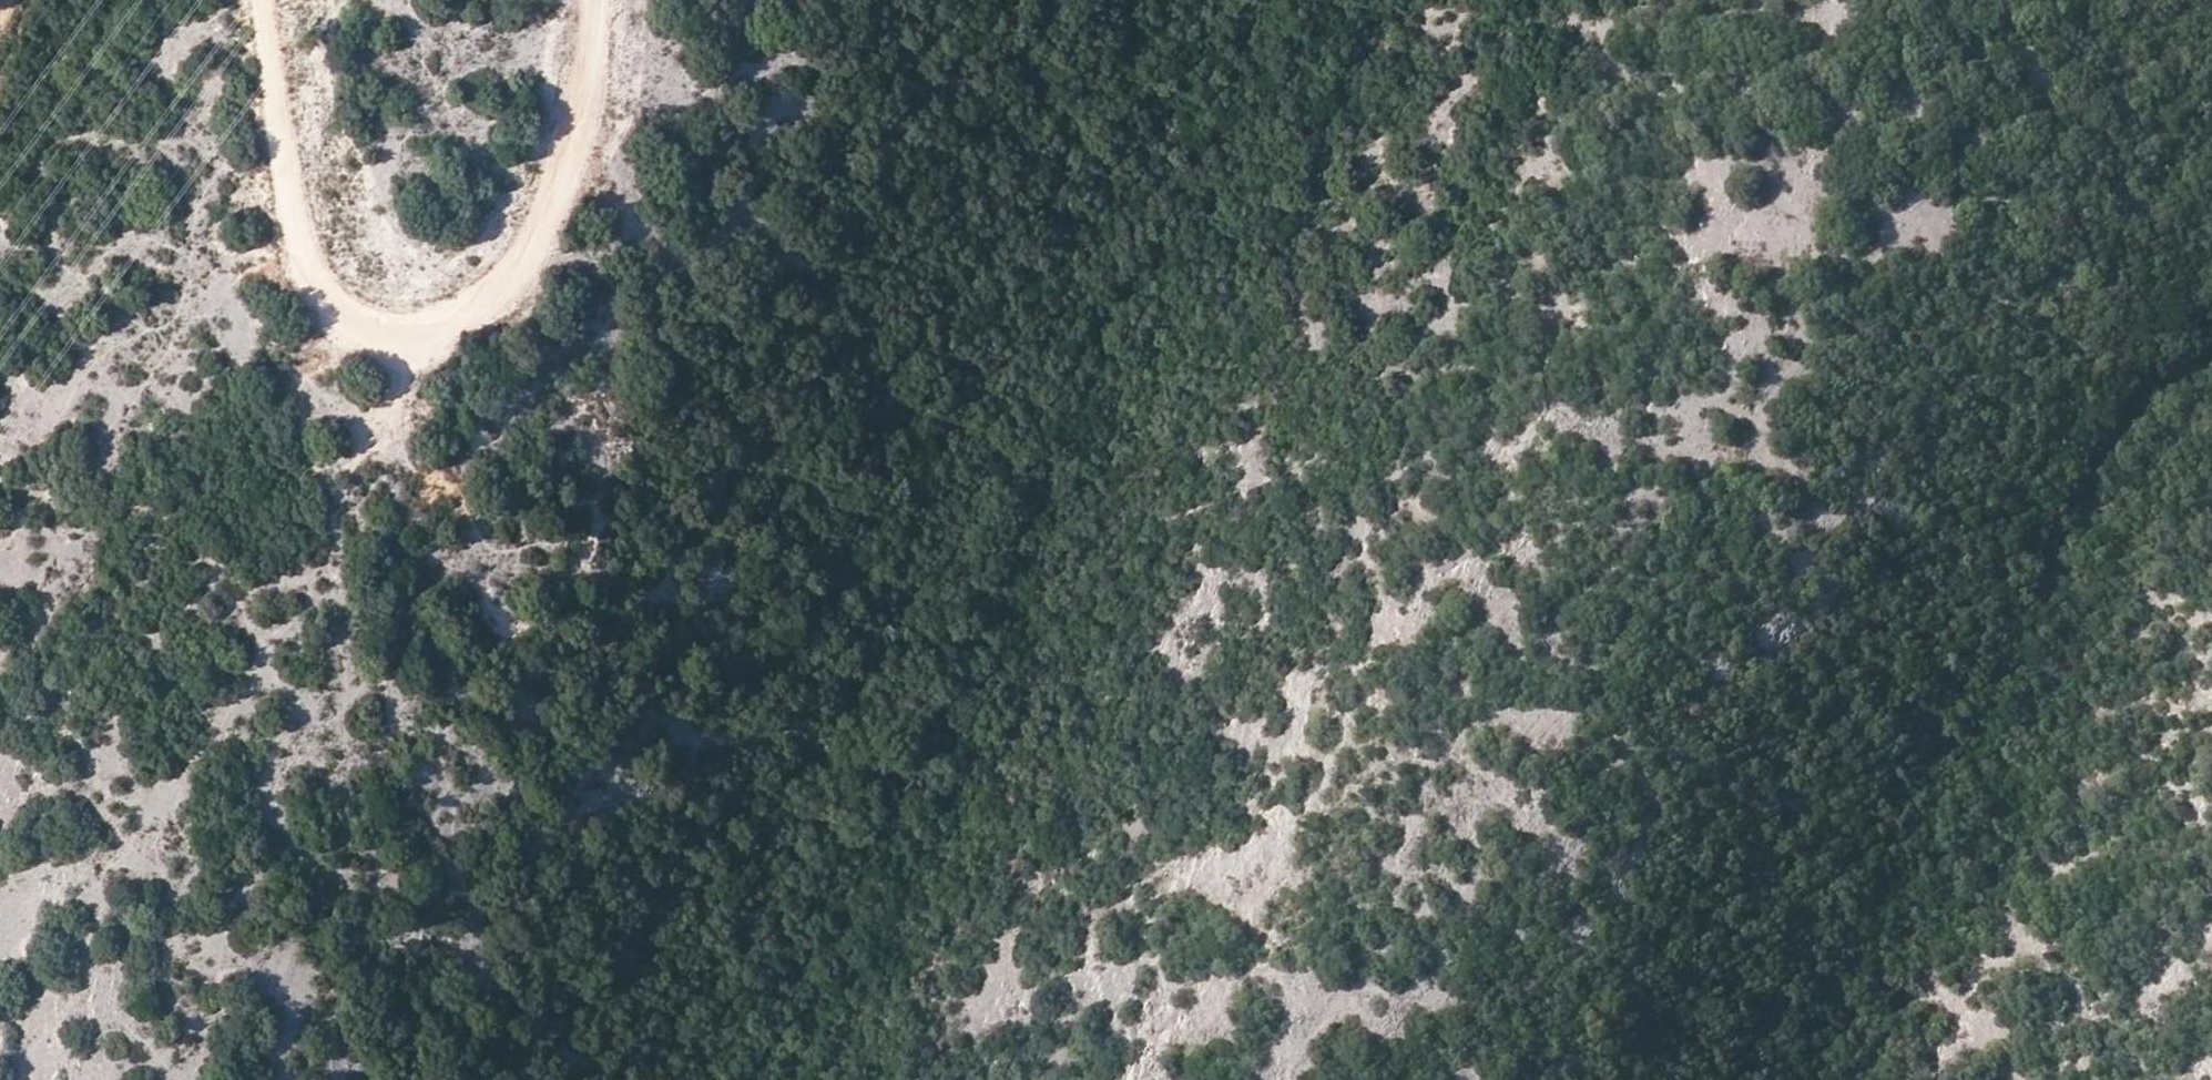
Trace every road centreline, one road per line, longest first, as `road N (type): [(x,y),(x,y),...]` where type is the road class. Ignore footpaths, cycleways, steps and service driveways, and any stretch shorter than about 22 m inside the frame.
road 1 (track): [(597,0),(574,140),(533,235),(502,281),(464,308),(398,327),(342,320),(304,257),(256,0)]

